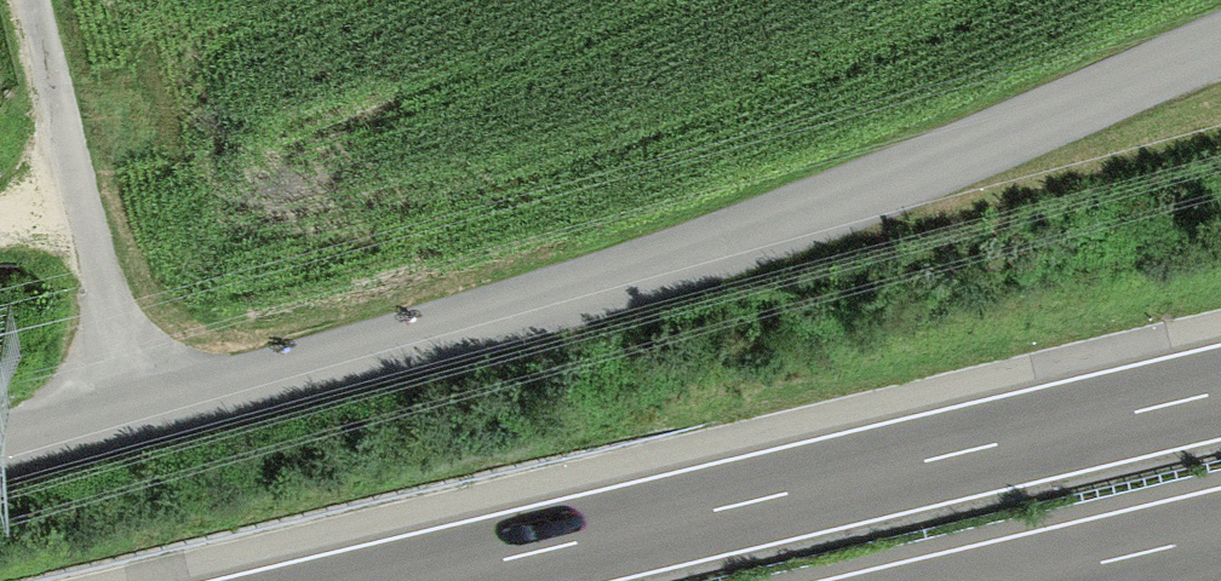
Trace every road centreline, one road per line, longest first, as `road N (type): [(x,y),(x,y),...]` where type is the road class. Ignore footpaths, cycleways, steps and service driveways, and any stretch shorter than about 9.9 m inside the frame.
road 1 (residential): [(0,452),(513,312),(782,226),(1220,46)]
road 2 (motorway): [(1220,392),(415,580)]
road 3 (track): [(33,0),(137,418)]
road 4 (motorway): [(1023,580),(1220,535)]

